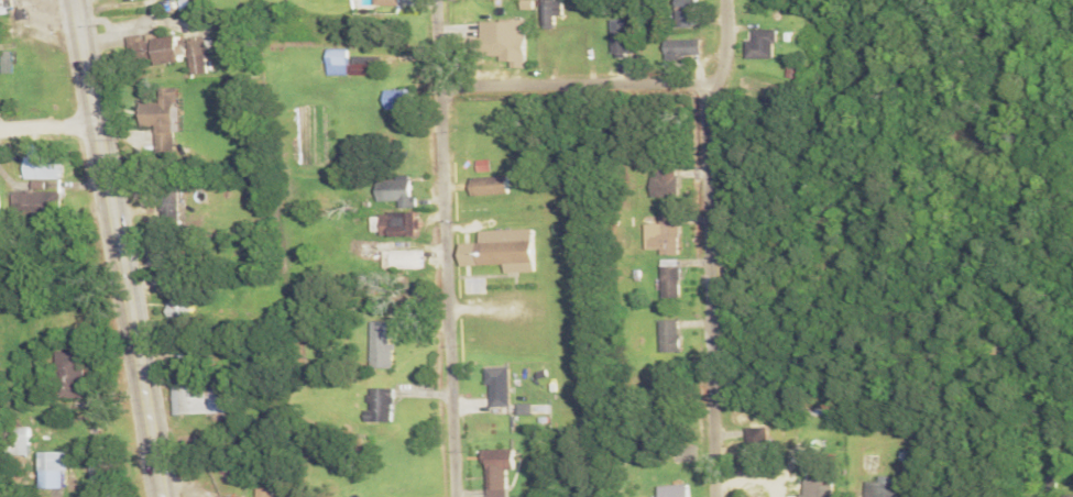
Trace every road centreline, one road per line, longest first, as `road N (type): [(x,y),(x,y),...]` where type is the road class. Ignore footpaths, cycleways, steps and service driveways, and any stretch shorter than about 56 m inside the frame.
road 1 (primary): [(166,496),(78,0)]
road 2 (residential): [(716,496),(708,113),(724,65),(727,0)]
road 3 (residential): [(454,496),(435,0)]
road 4 (residential): [(439,81),(718,77)]

